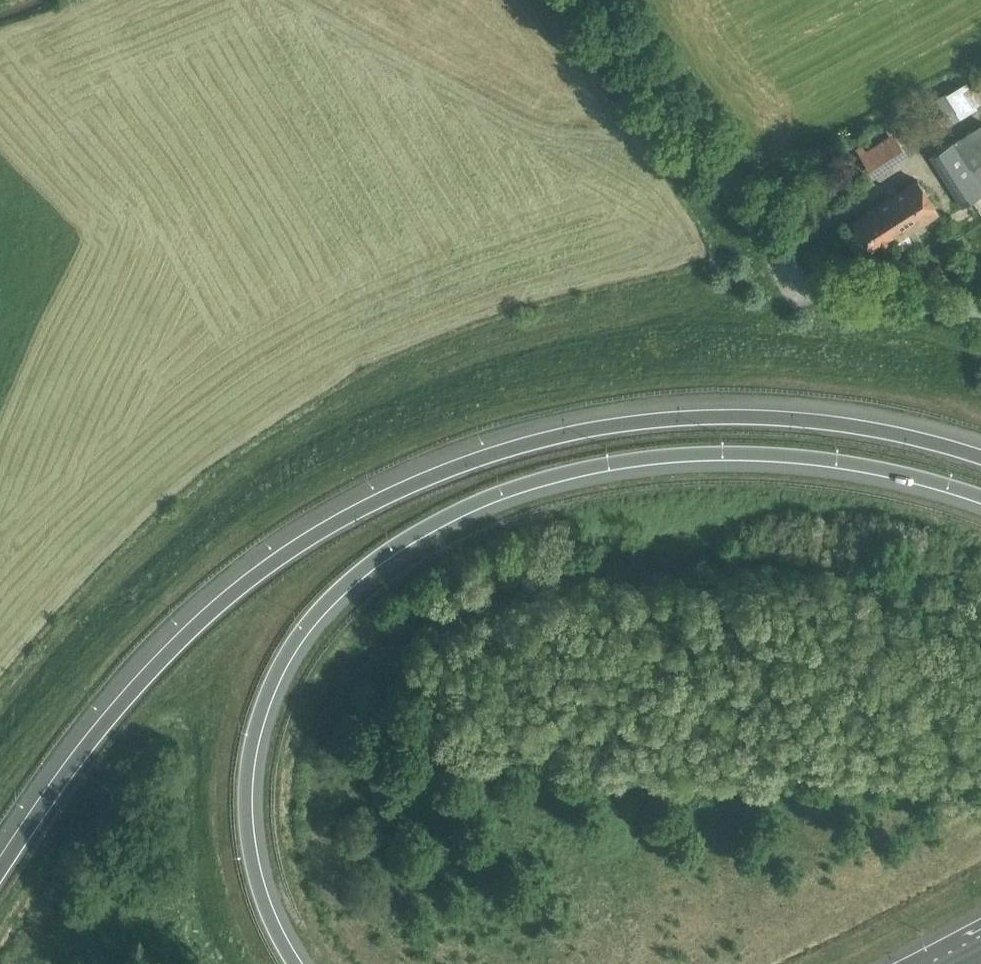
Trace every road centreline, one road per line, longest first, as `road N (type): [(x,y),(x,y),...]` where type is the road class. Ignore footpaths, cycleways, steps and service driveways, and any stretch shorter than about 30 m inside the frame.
road 1 (motorway): [(980,456),(840,423),(709,416),(541,439),(409,484),(293,548),(212,611),(112,713),(0,871)]
road 2 (motorway): [(295,963),(250,850),(248,759),(275,673),(306,620),(392,544),(504,489),(583,467),(701,452),(895,470),(980,496)]
road 3 (unclassified): [(855,300),(795,281),(597,0)]

